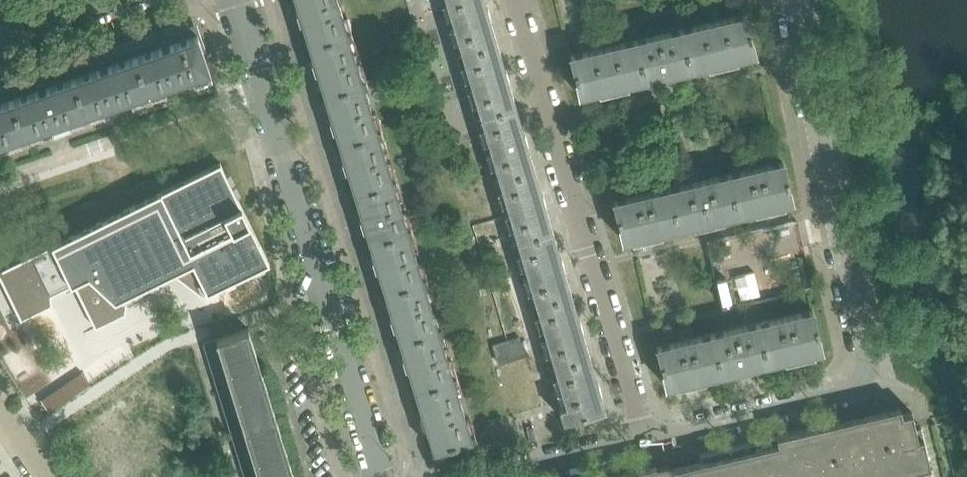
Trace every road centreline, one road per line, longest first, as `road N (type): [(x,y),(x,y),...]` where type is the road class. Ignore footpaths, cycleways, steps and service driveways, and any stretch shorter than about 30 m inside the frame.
road 1 (residential): [(645,435),(852,389),(863,376),(868,362),(793,0)]
road 2 (residential): [(645,435),(511,0)]
road 3 (residential): [(0,396),(148,329),(281,287)]
road 4 (residential): [(317,276),(232,0)]
road 5 (residential): [(377,476),(317,276)]
road 6 (residential): [(281,287),(342,476)]
road 7 (residential): [(479,476),(645,435)]

